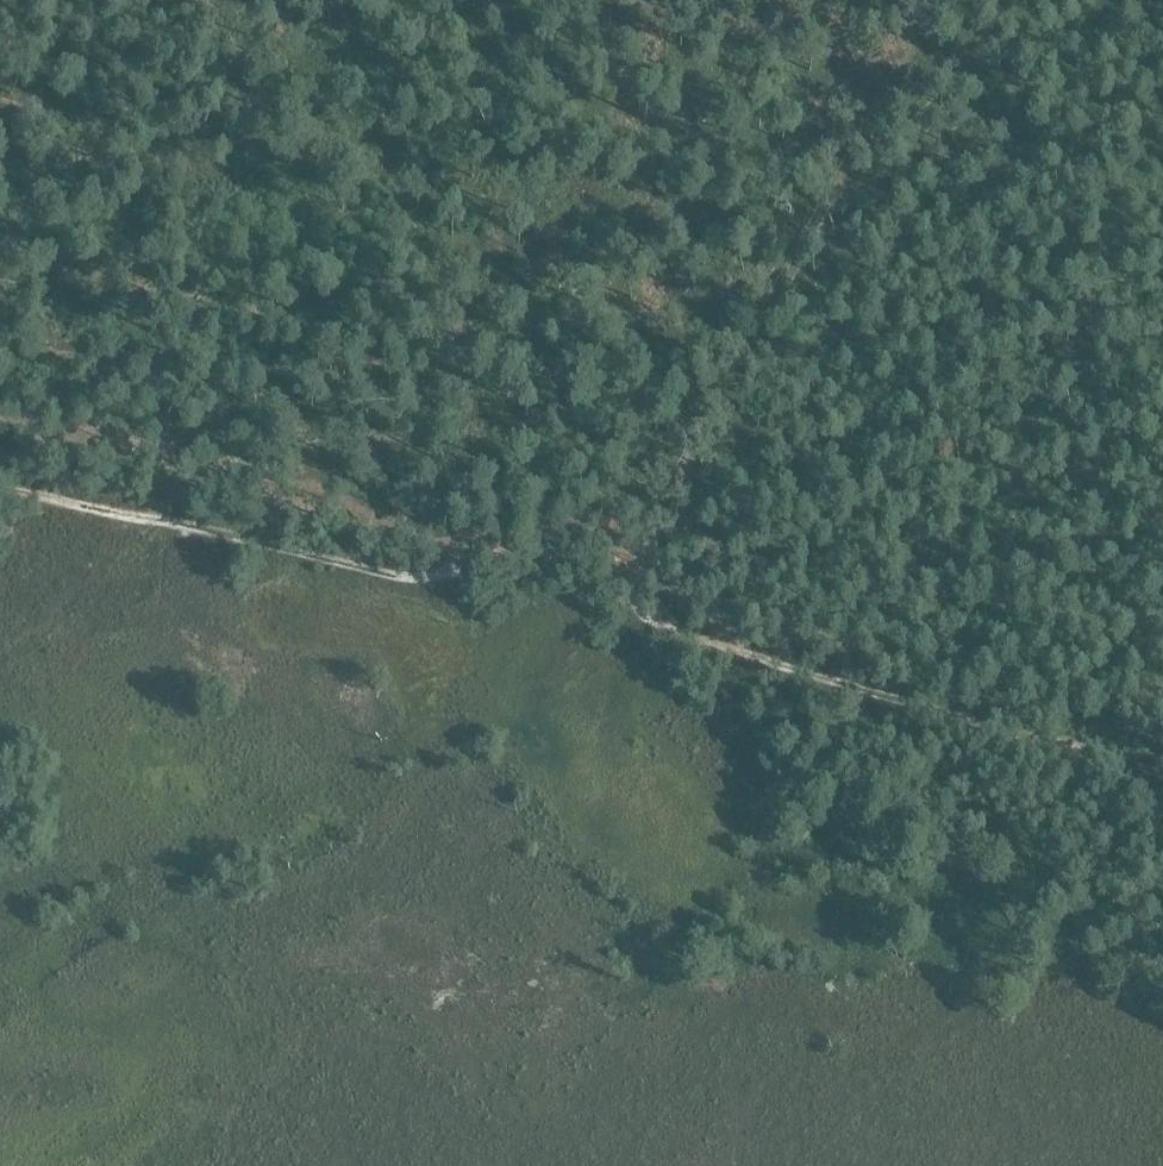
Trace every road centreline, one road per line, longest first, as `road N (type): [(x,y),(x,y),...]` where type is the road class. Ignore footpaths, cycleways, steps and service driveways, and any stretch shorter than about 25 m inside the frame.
road 1 (track): [(0,484),(395,568),(447,571),(490,559),(538,529),(620,527),(657,551),(641,591),(654,614),(1162,757)]
road 2 (track): [(936,0),(657,551)]

